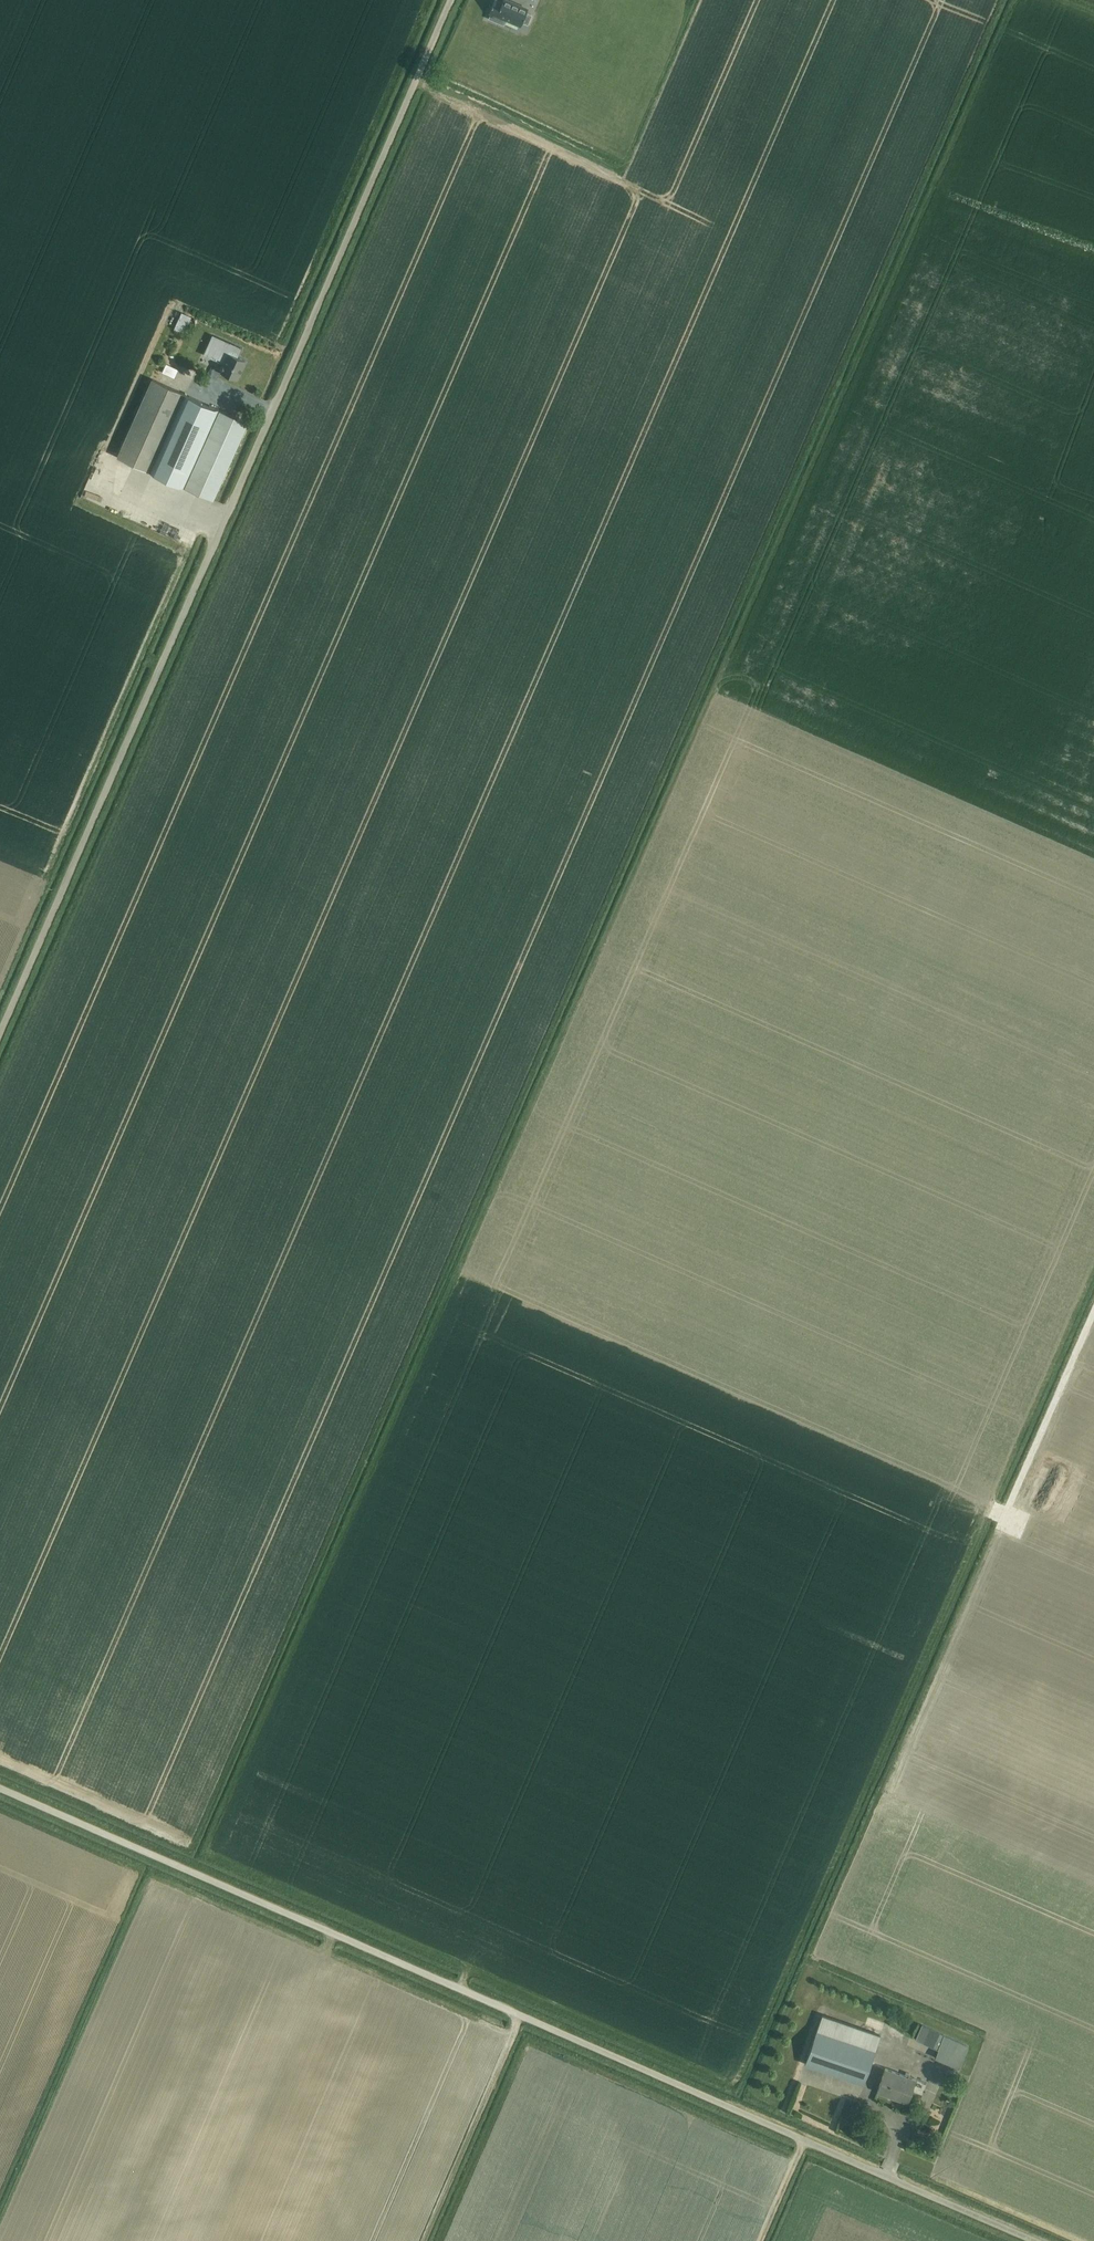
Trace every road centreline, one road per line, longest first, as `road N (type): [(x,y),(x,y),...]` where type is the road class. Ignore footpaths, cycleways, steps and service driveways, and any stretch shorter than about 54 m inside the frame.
road 1 (unclassified): [(1035,2240),(0,1788)]
road 2 (unclassified): [(0,1030),(452,0)]
road 3 (track): [(886,1790),(1093,1314)]

